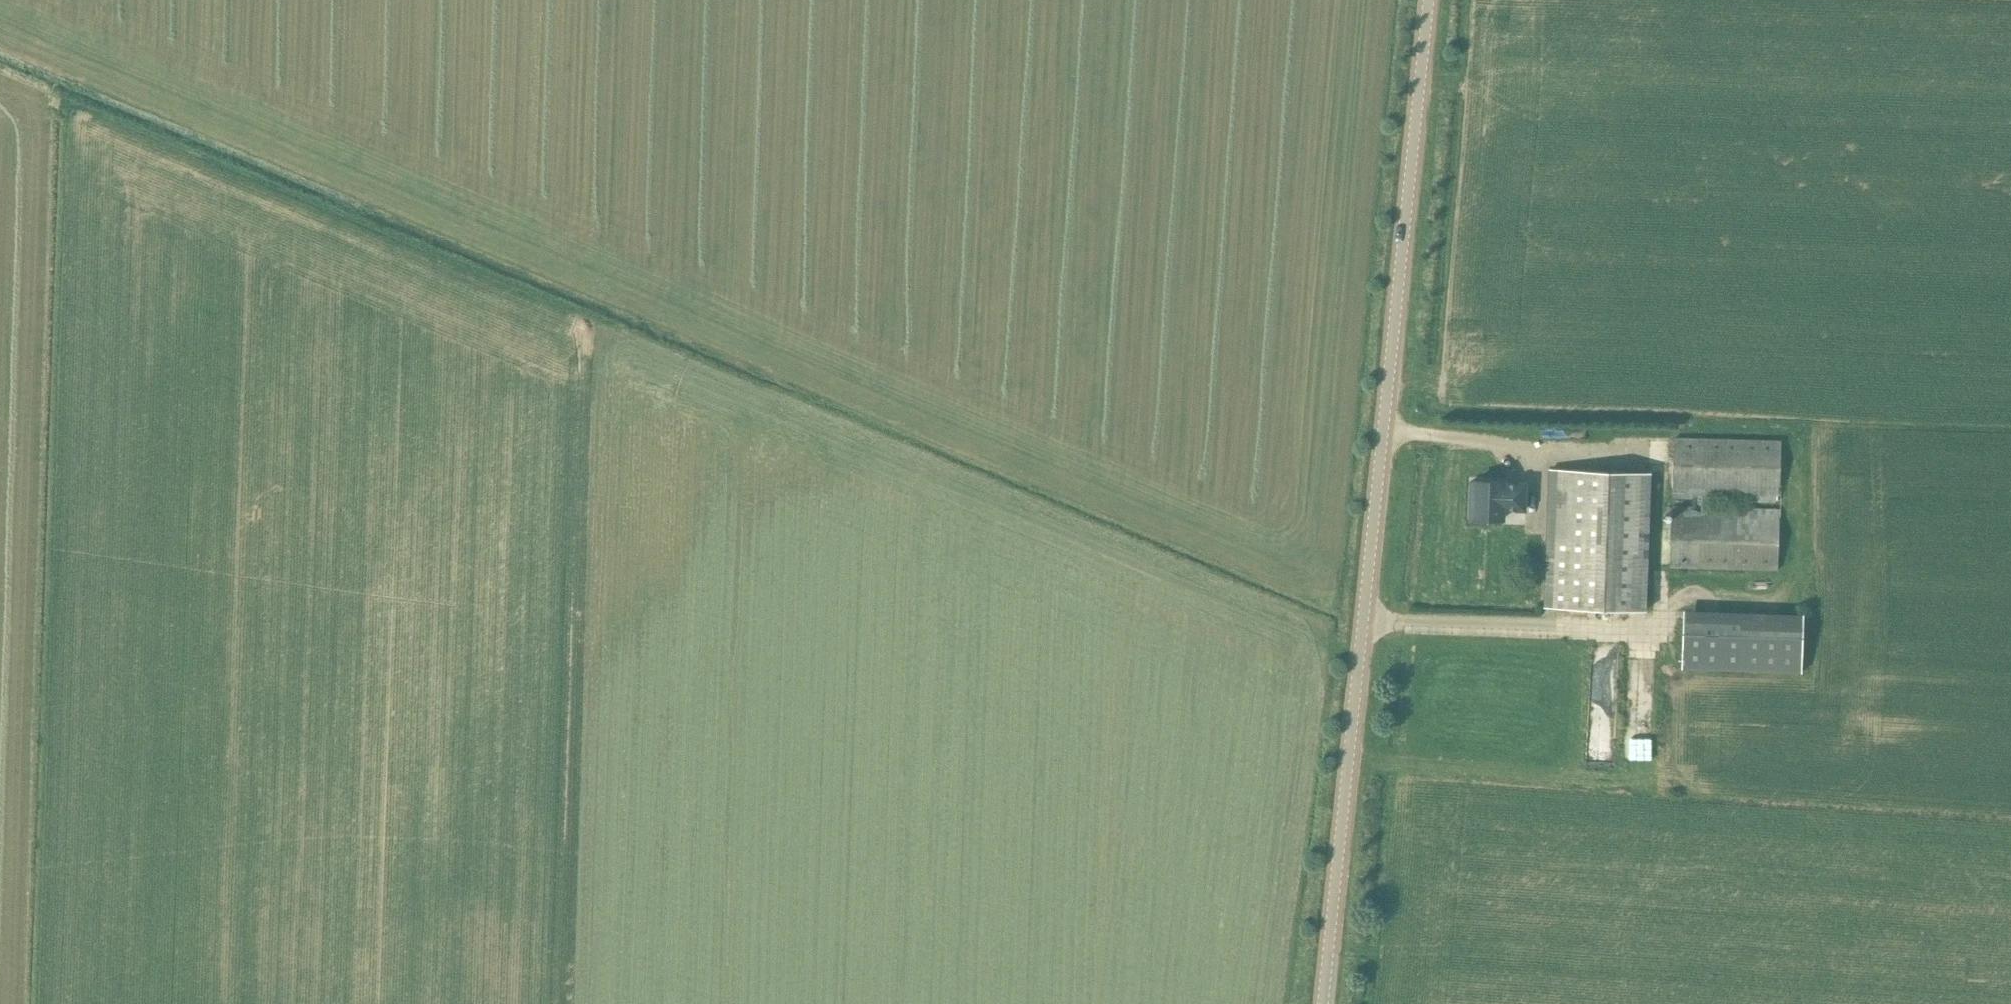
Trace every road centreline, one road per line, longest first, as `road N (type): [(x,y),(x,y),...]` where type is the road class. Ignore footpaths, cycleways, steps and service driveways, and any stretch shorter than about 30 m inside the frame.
road 1 (unclassified): [(1322,1003),(1428,0)]

